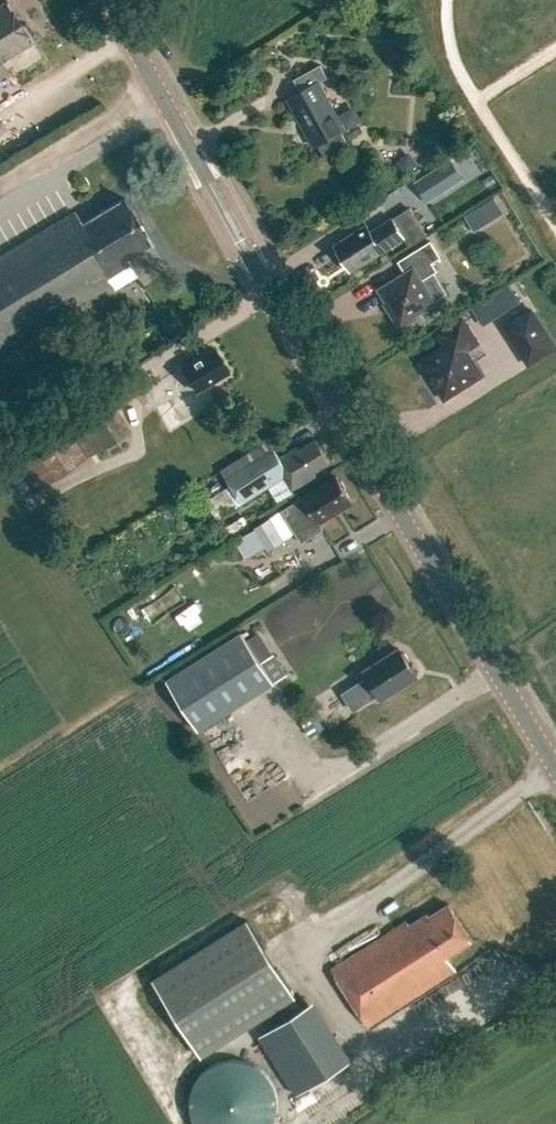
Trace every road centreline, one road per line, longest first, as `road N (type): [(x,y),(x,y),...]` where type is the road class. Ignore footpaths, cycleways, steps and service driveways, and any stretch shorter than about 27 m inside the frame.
road 1 (secondary): [(555,769),(288,323),(108,0)]
road 2 (track): [(154,83),(0,179)]

